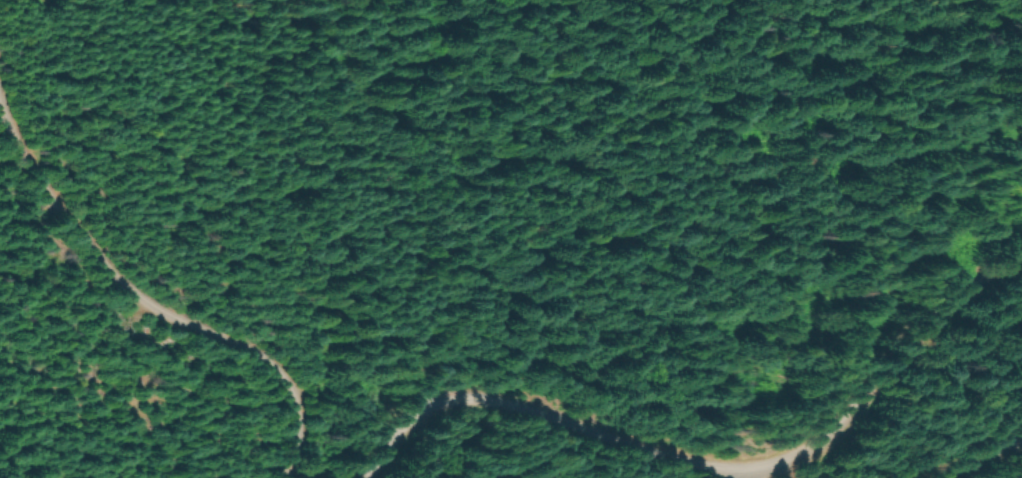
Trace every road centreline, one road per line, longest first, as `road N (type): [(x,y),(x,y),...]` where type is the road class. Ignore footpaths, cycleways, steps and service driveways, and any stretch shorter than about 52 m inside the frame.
road 1 (residential): [(368,477),(423,410),(456,401),(519,409),(702,466),(777,463),(801,453),(962,301),(1021,261)]
road 2 (track): [(288,477),(292,421),(268,368),(166,318),(103,265),(19,142),(0,86)]

